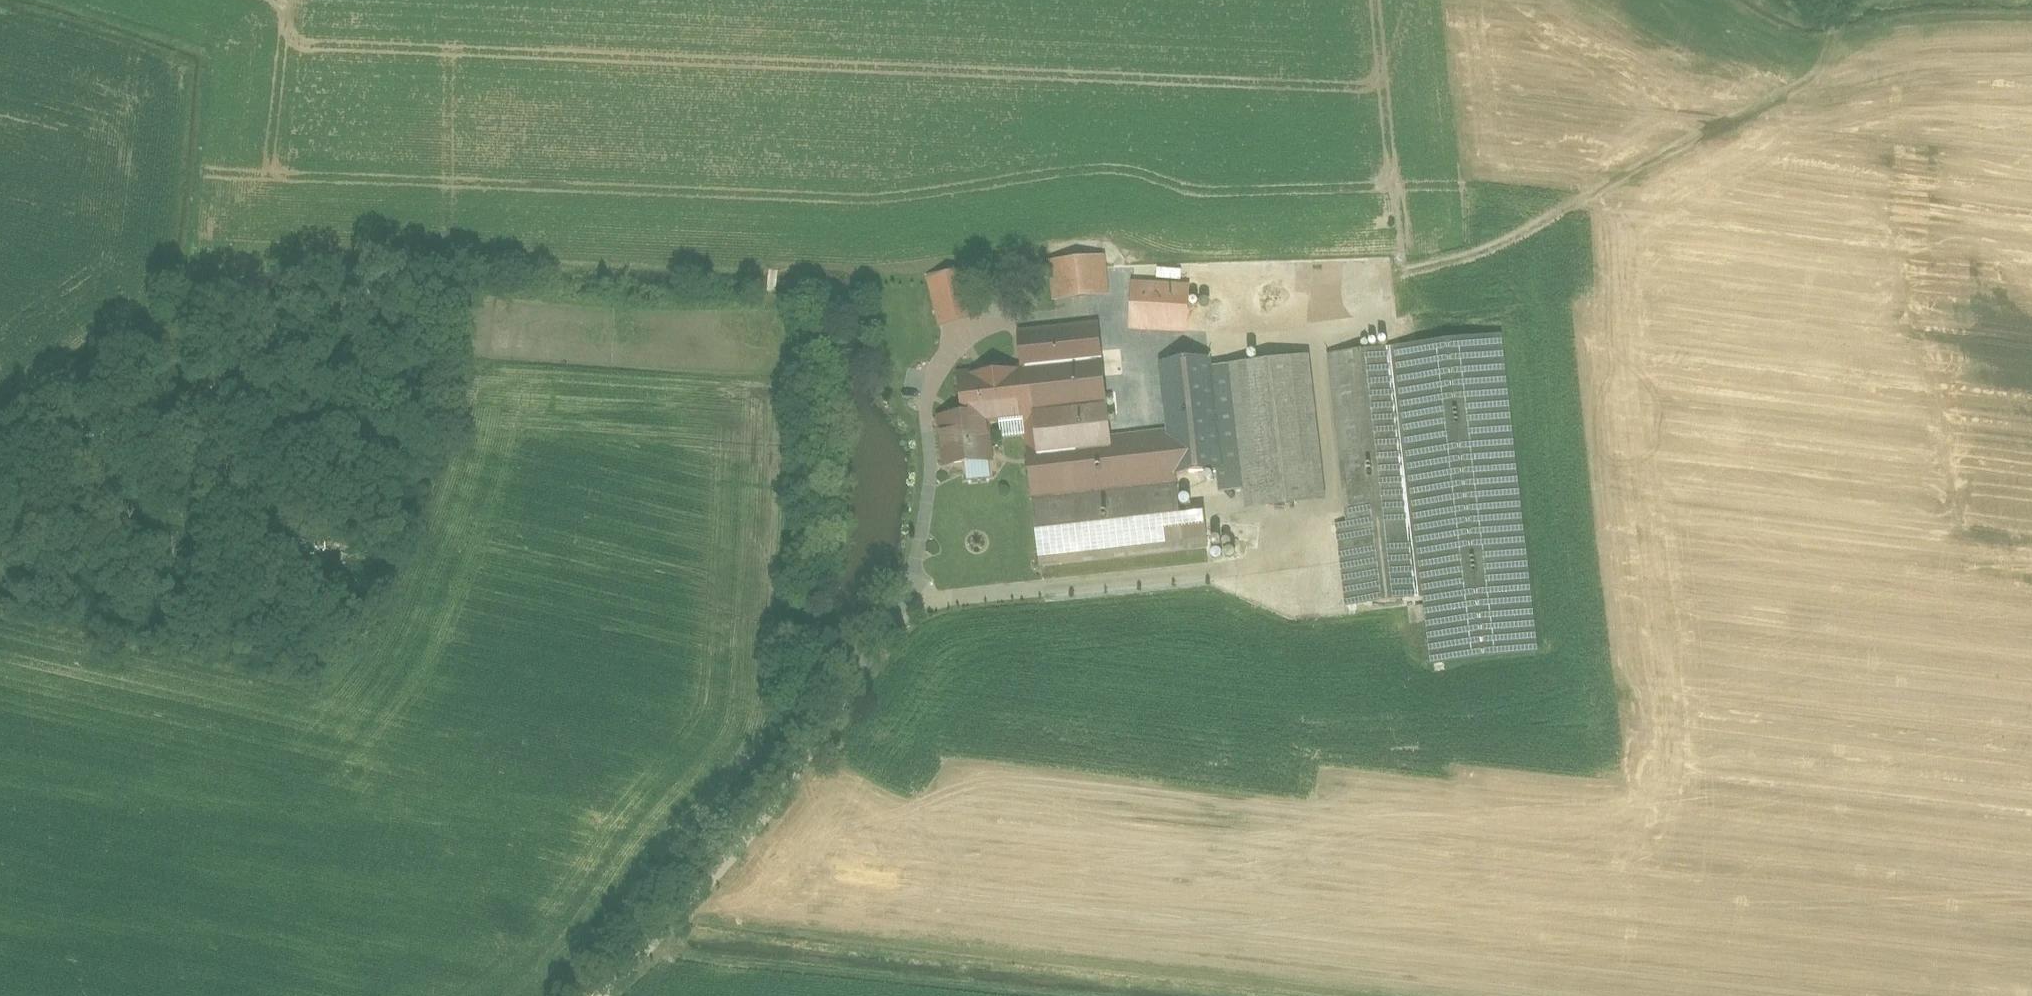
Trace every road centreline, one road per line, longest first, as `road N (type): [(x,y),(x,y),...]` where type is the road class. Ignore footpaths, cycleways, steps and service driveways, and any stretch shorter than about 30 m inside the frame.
road 1 (residential): [(606,995),(734,863),(823,739),(906,603),(926,510),(931,384),(962,338),(1007,316)]

